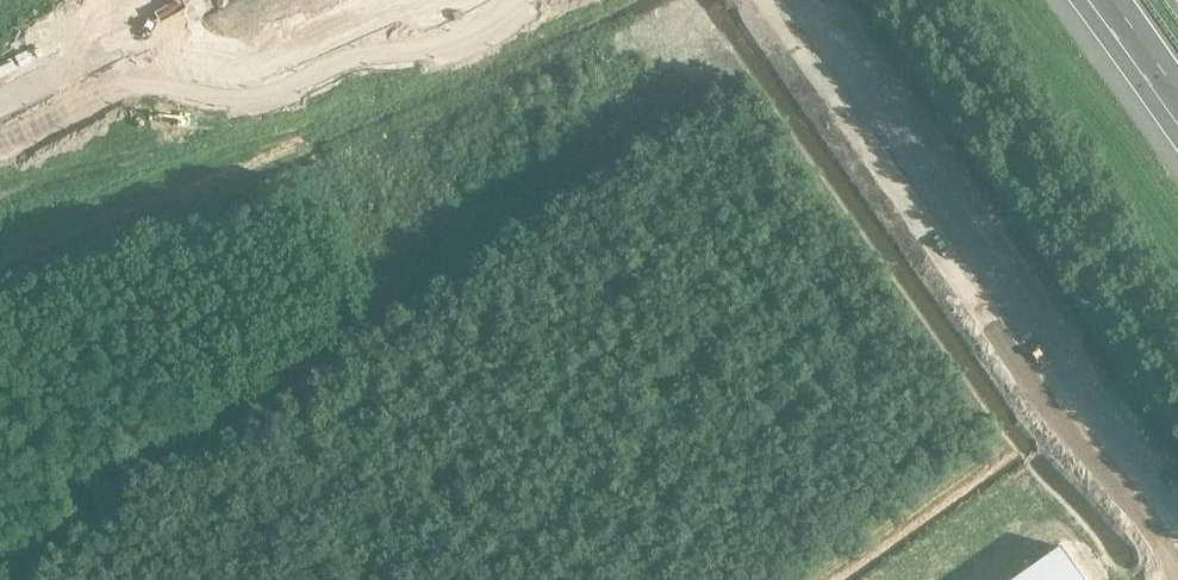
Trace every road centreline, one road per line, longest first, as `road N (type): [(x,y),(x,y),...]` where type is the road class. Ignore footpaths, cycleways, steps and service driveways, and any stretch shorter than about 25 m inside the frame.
road 1 (unclassified): [(800,0),(1177,513)]
road 2 (unclassified): [(160,23),(187,52),(235,66),(403,0)]
road 3 (unclassified): [(0,103),(160,23)]
road 4 (motorway): [(1103,0),(1177,104)]

